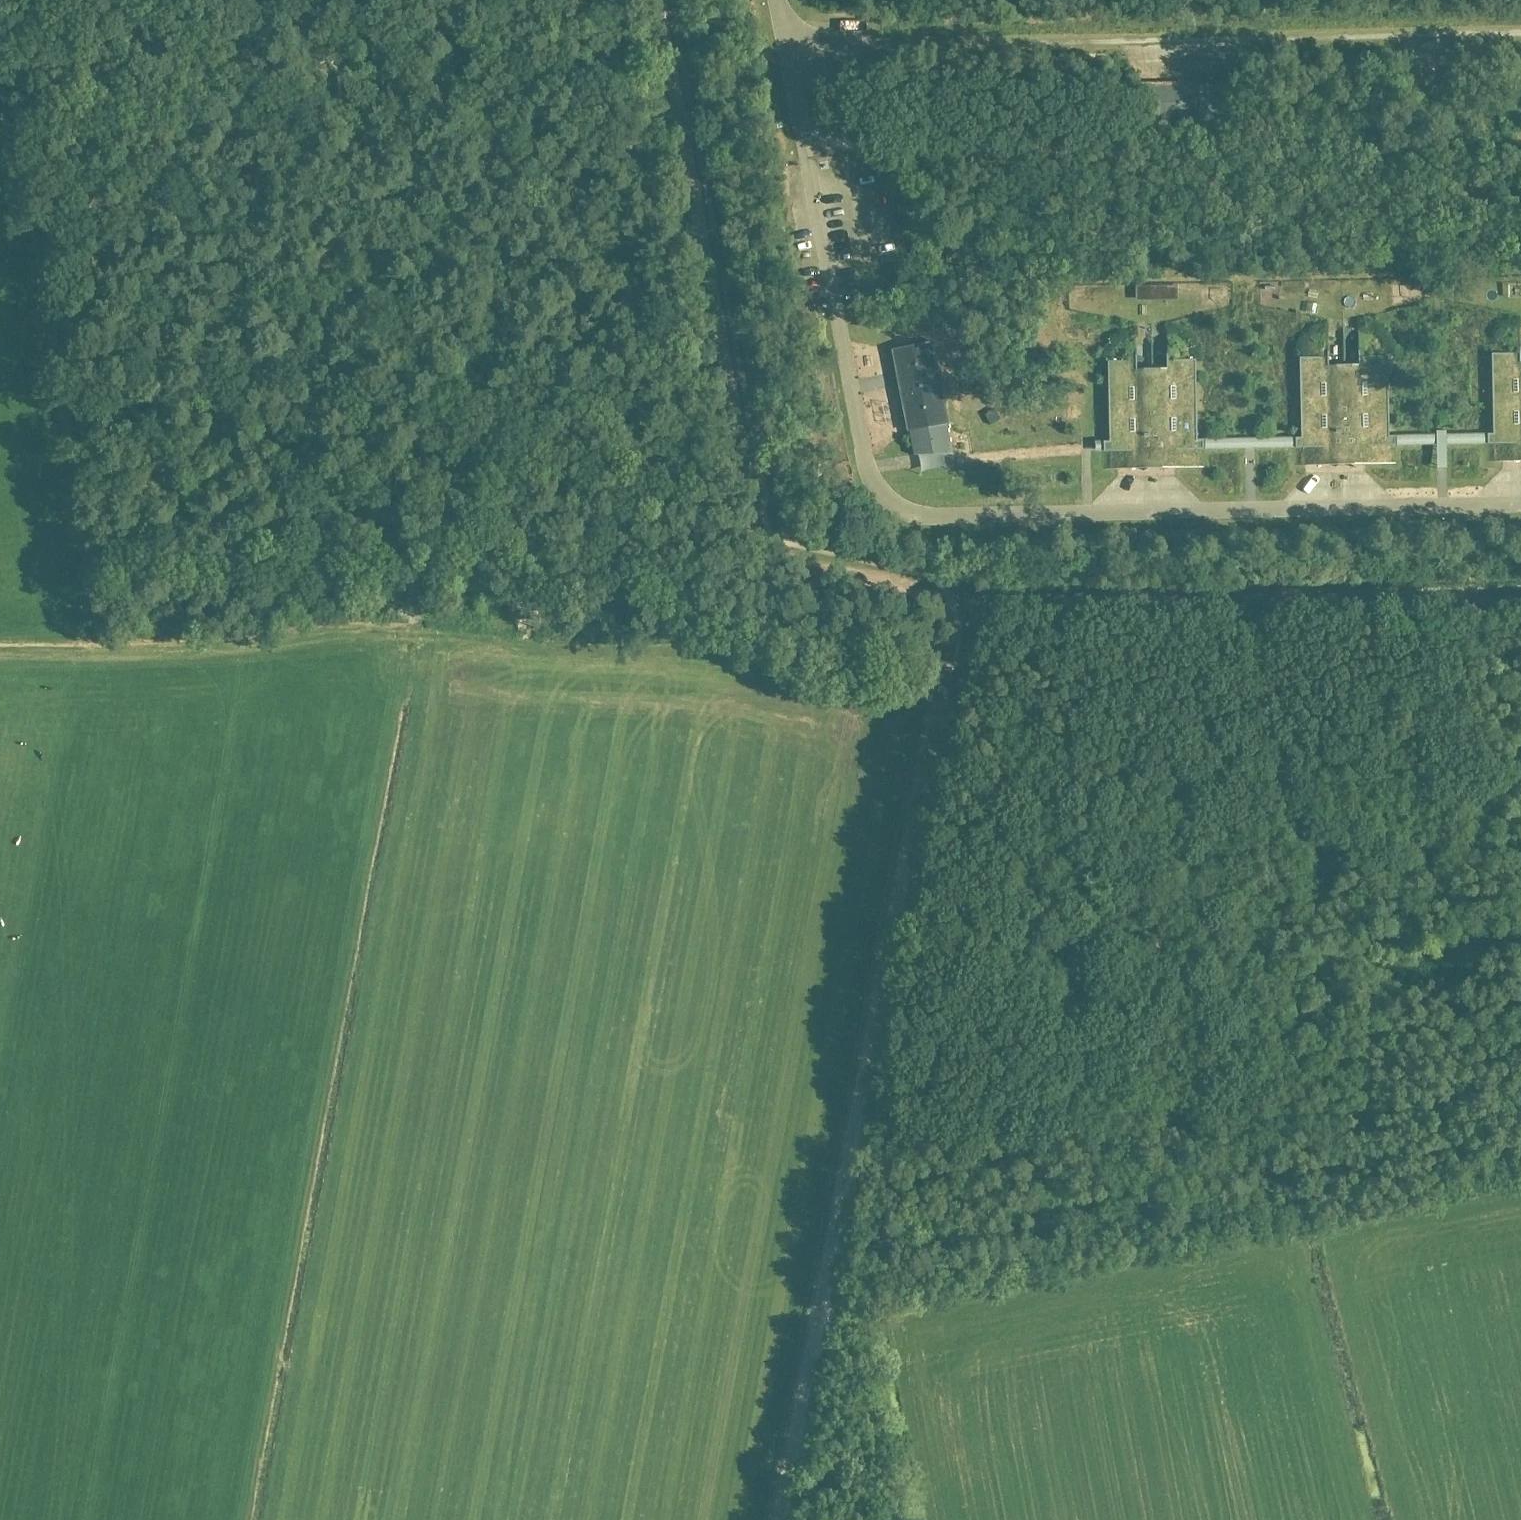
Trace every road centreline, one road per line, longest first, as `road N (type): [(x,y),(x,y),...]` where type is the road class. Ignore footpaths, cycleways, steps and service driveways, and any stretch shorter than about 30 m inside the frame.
road 1 (track): [(661,0),(761,533),(786,560),(936,595),(952,636),(772,1519)]
road 2 (track): [(947,703),(781,680),(751,661),(717,656),(497,645),(427,633),(350,630),(231,653),(0,656)]

